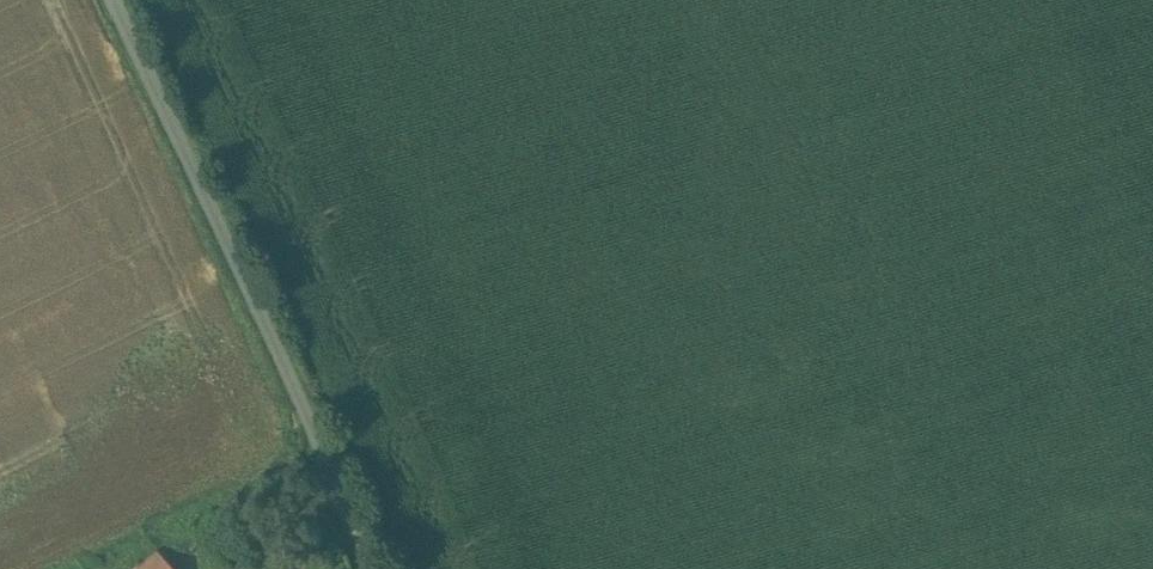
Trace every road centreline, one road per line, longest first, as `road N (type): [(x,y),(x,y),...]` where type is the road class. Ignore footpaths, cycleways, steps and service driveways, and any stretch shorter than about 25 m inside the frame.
road 1 (unclassified): [(368,568),(228,235),(114,0)]

